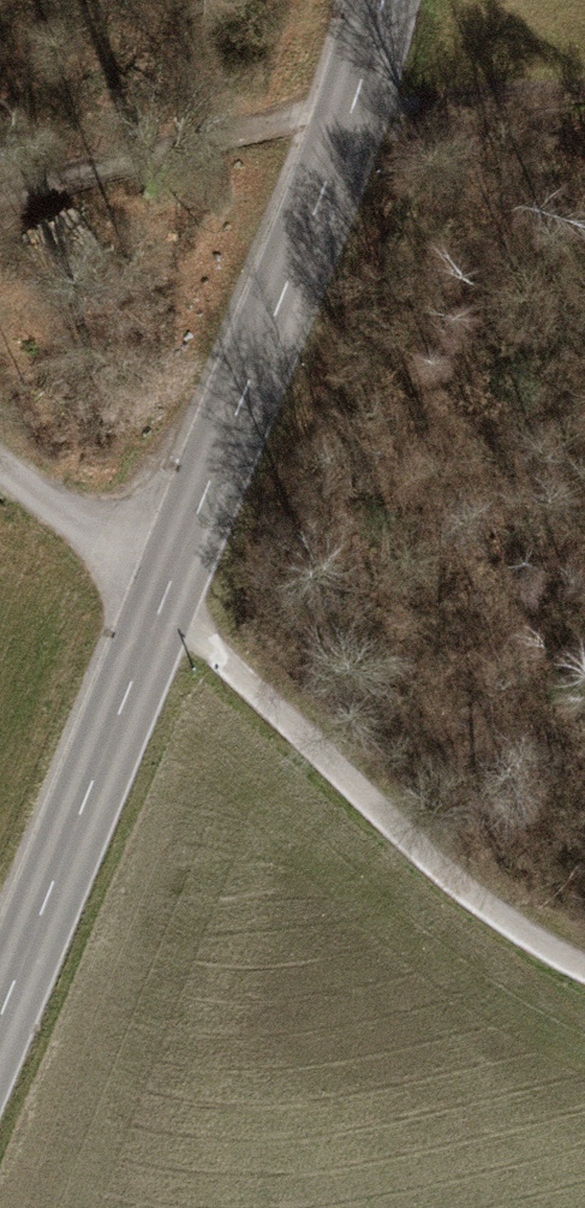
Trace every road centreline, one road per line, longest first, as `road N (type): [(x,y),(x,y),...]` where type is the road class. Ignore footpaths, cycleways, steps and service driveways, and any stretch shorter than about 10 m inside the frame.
road 1 (tertiary): [(0,1016),(353,108),(380,0)]
road 2 (track): [(0,462),(162,602),(465,890),(584,968)]
road 3 (track): [(0,192),(353,108),(584,87)]

